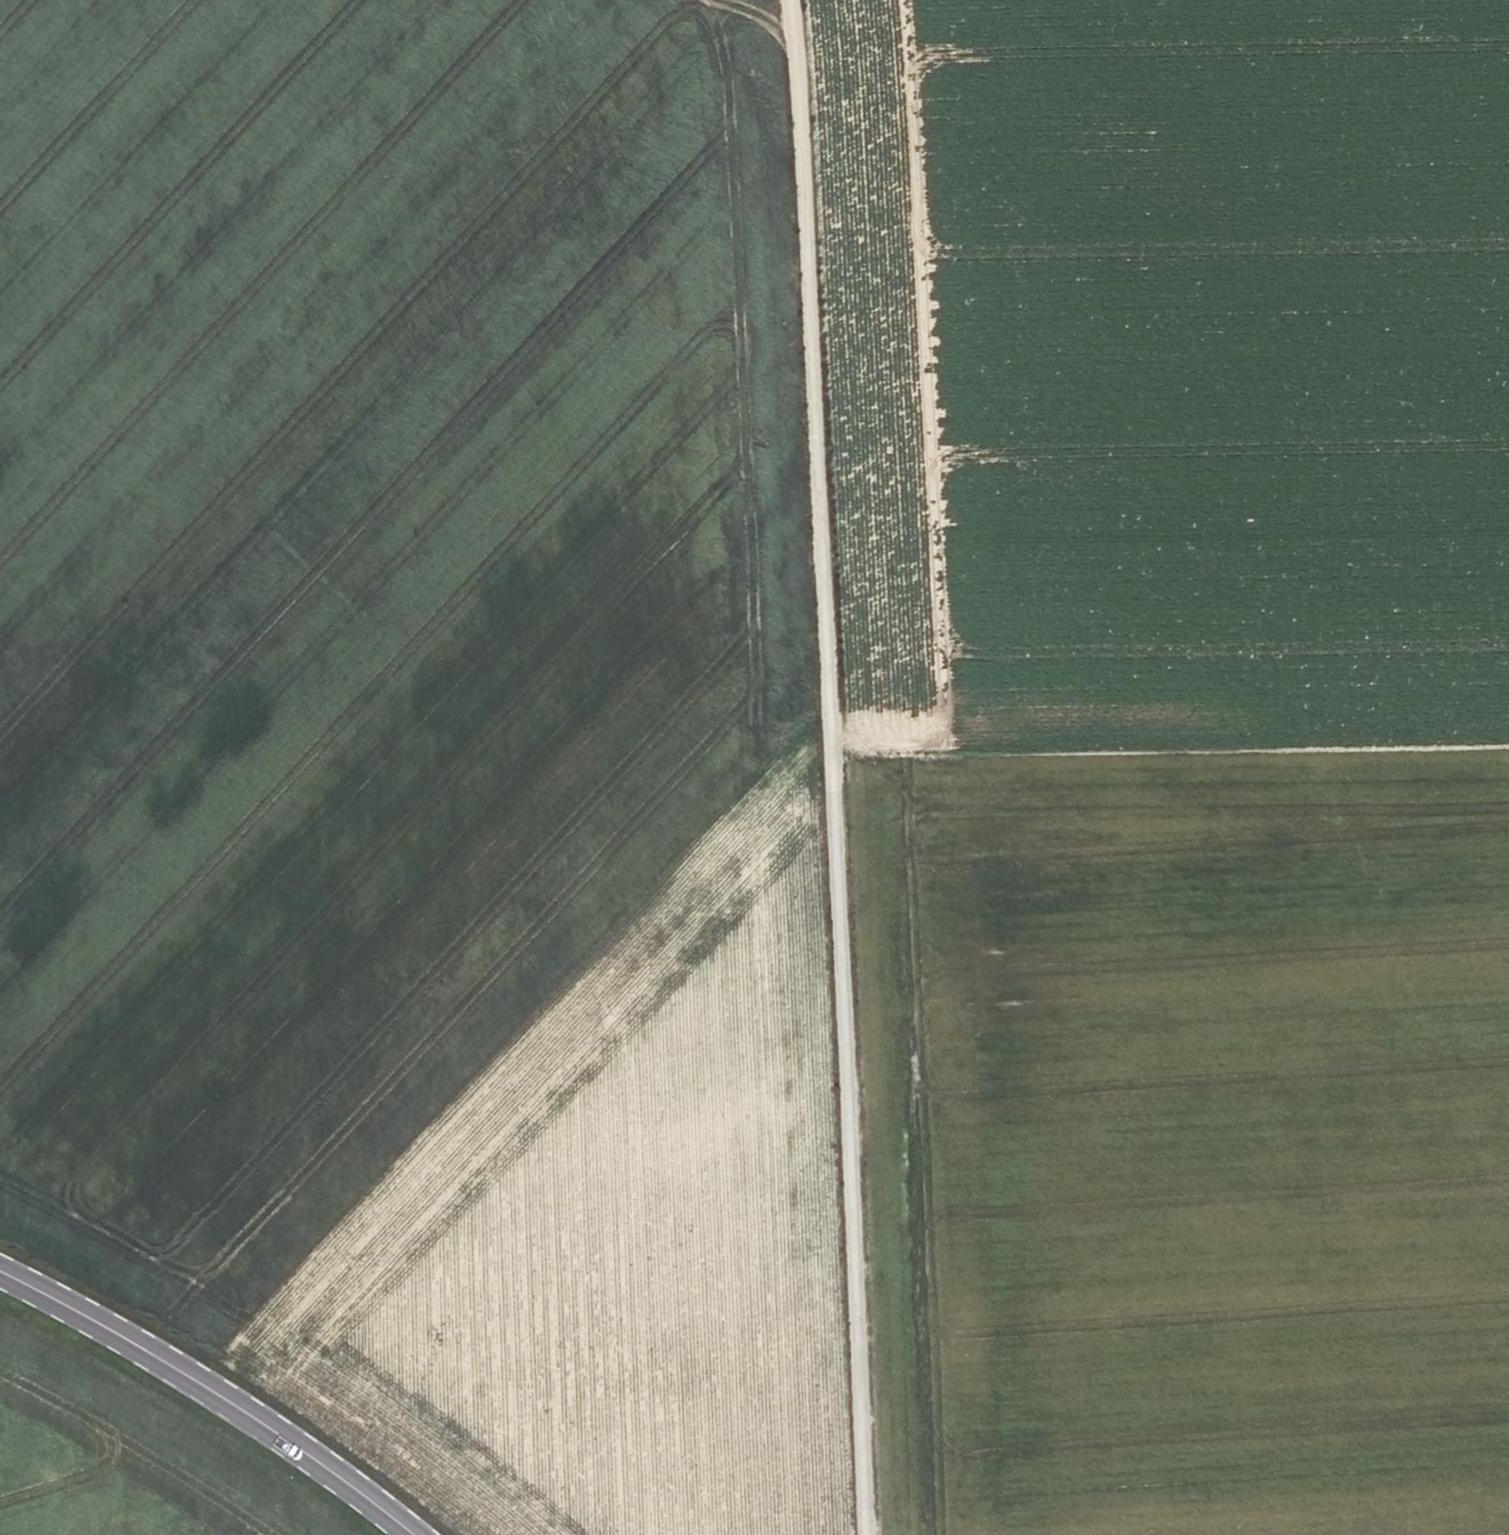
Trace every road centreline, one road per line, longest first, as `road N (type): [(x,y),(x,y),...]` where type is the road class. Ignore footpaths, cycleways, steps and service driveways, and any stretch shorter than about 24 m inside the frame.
road 1 (unclassified): [(792,0),(862,1534)]
road 2 (secondary): [(0,1270),(300,1449),(412,1534)]

